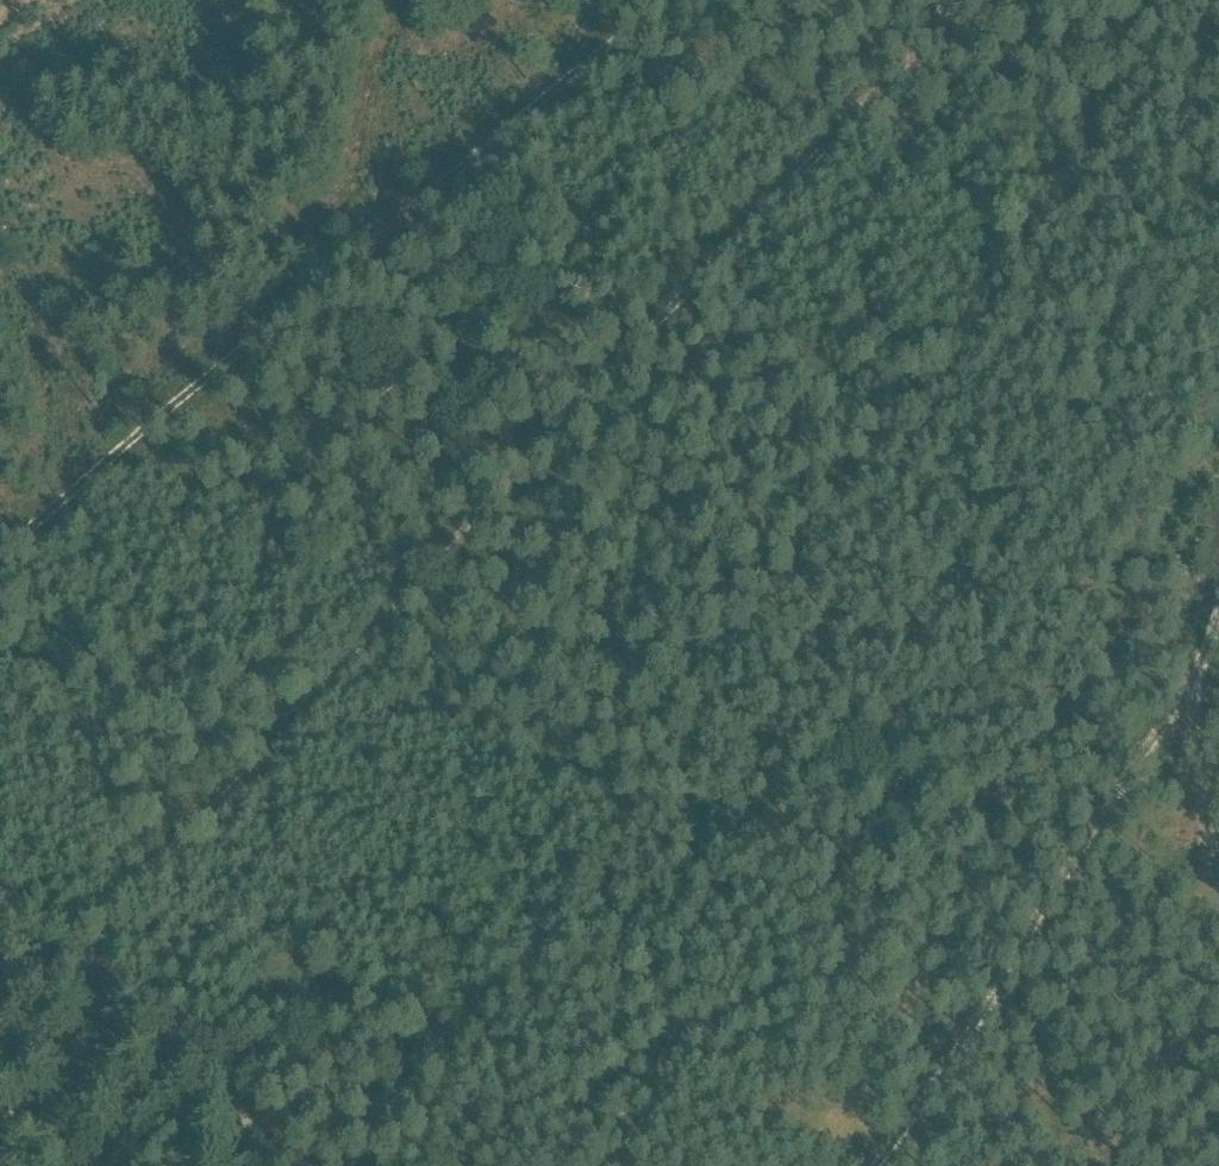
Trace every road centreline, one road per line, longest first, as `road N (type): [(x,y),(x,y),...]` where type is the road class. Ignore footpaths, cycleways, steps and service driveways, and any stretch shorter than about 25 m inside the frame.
road 1 (track): [(869,1165),(1187,715),(1218,609)]
road 2 (track): [(1187,715),(1203,827),(1218,871)]

